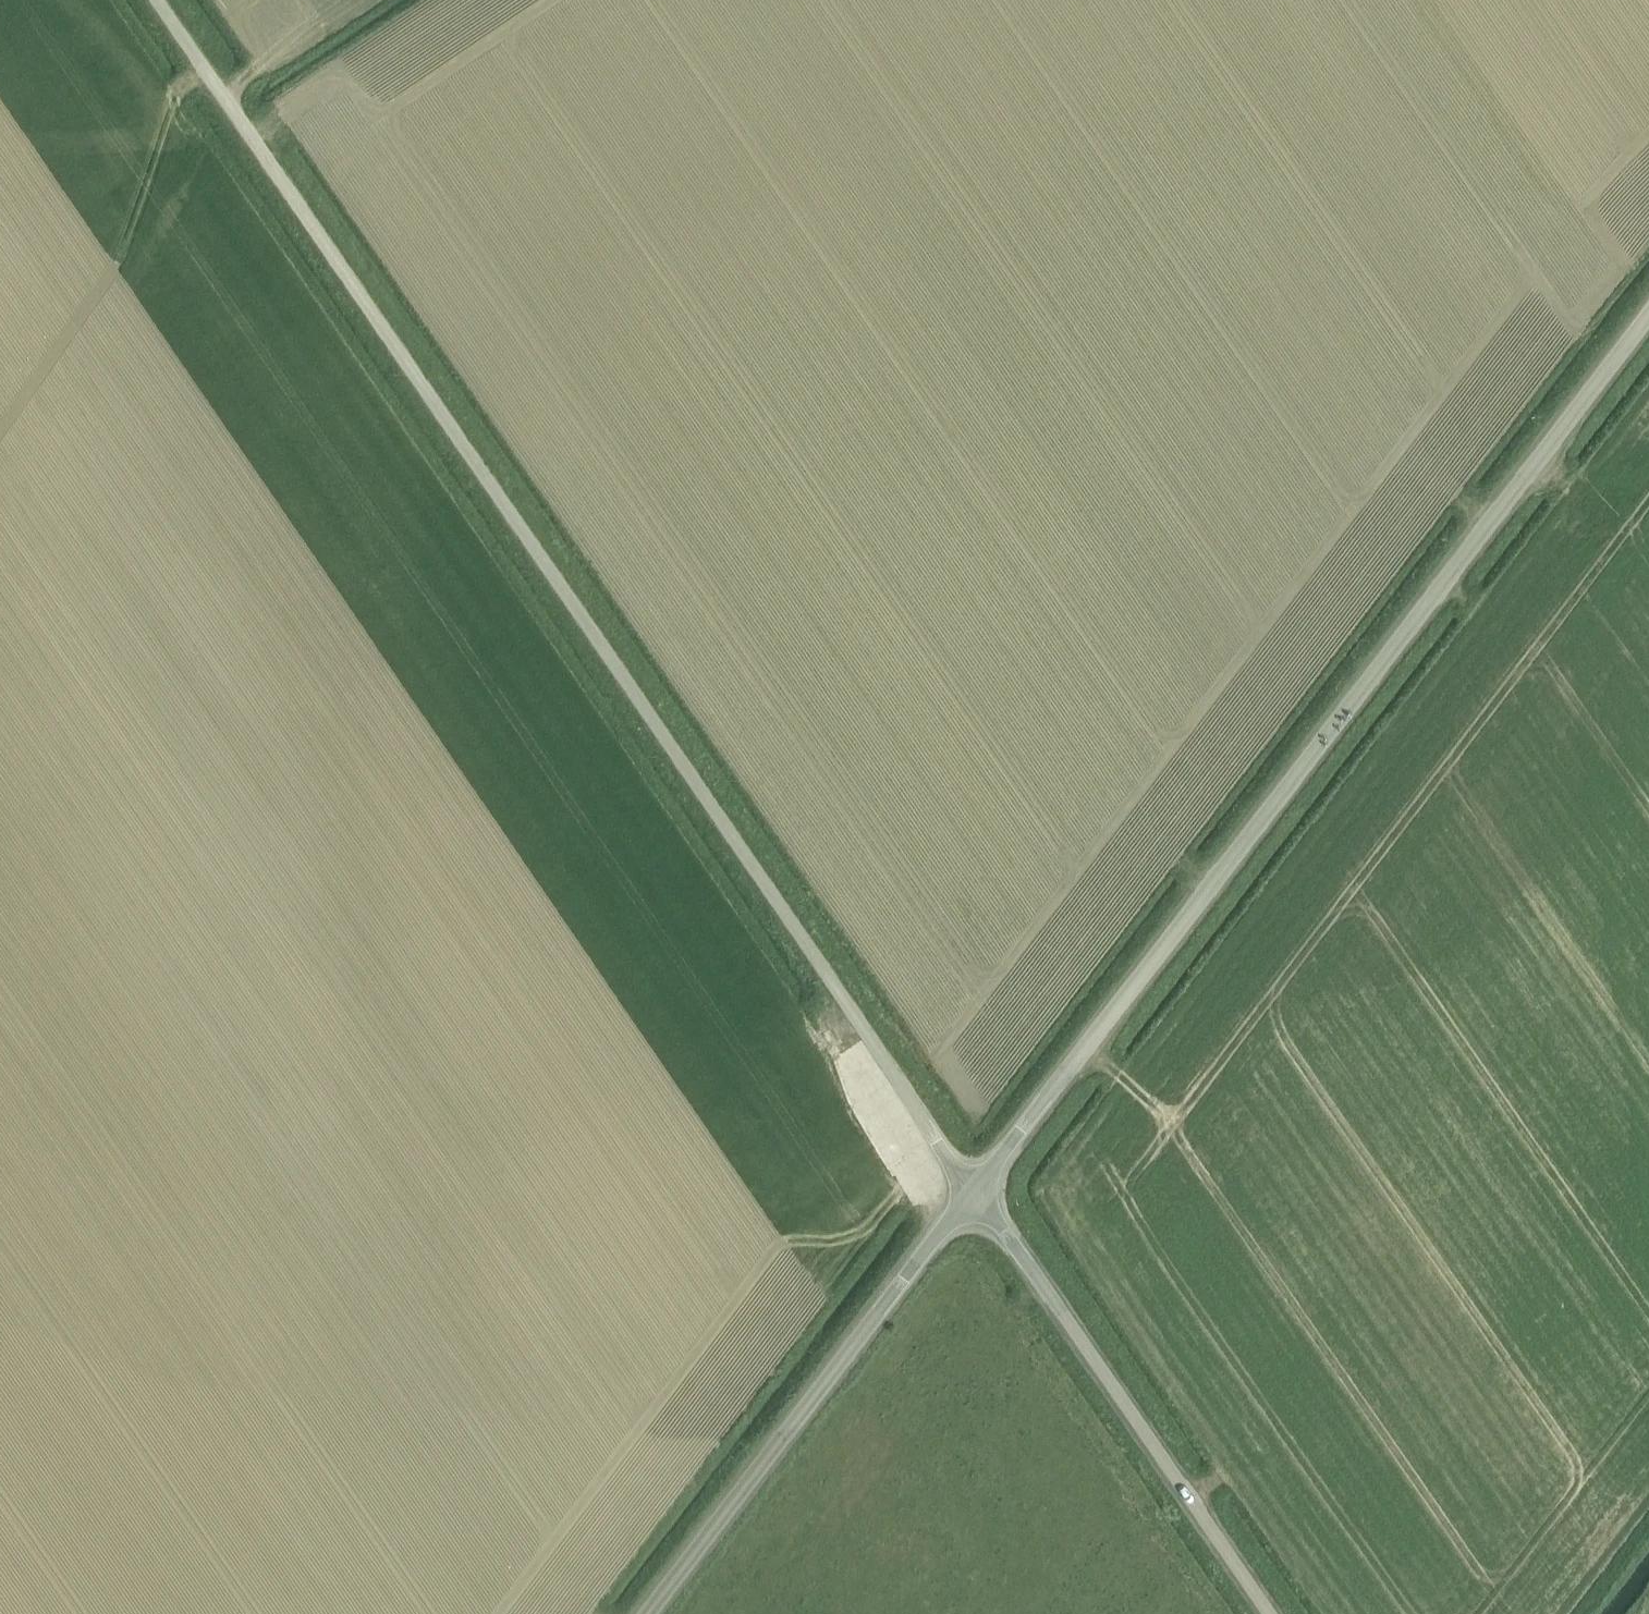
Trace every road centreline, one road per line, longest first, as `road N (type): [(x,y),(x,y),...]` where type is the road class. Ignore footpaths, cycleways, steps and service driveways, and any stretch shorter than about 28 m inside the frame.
road 1 (unclassified): [(973,1193),(156,0)]
road 2 (unclassified): [(973,1193),(1648,333)]
road 3 (unclassified): [(649,1613),(973,1193)]
road 4 (unclassified): [(1271,1613),(973,1193)]

